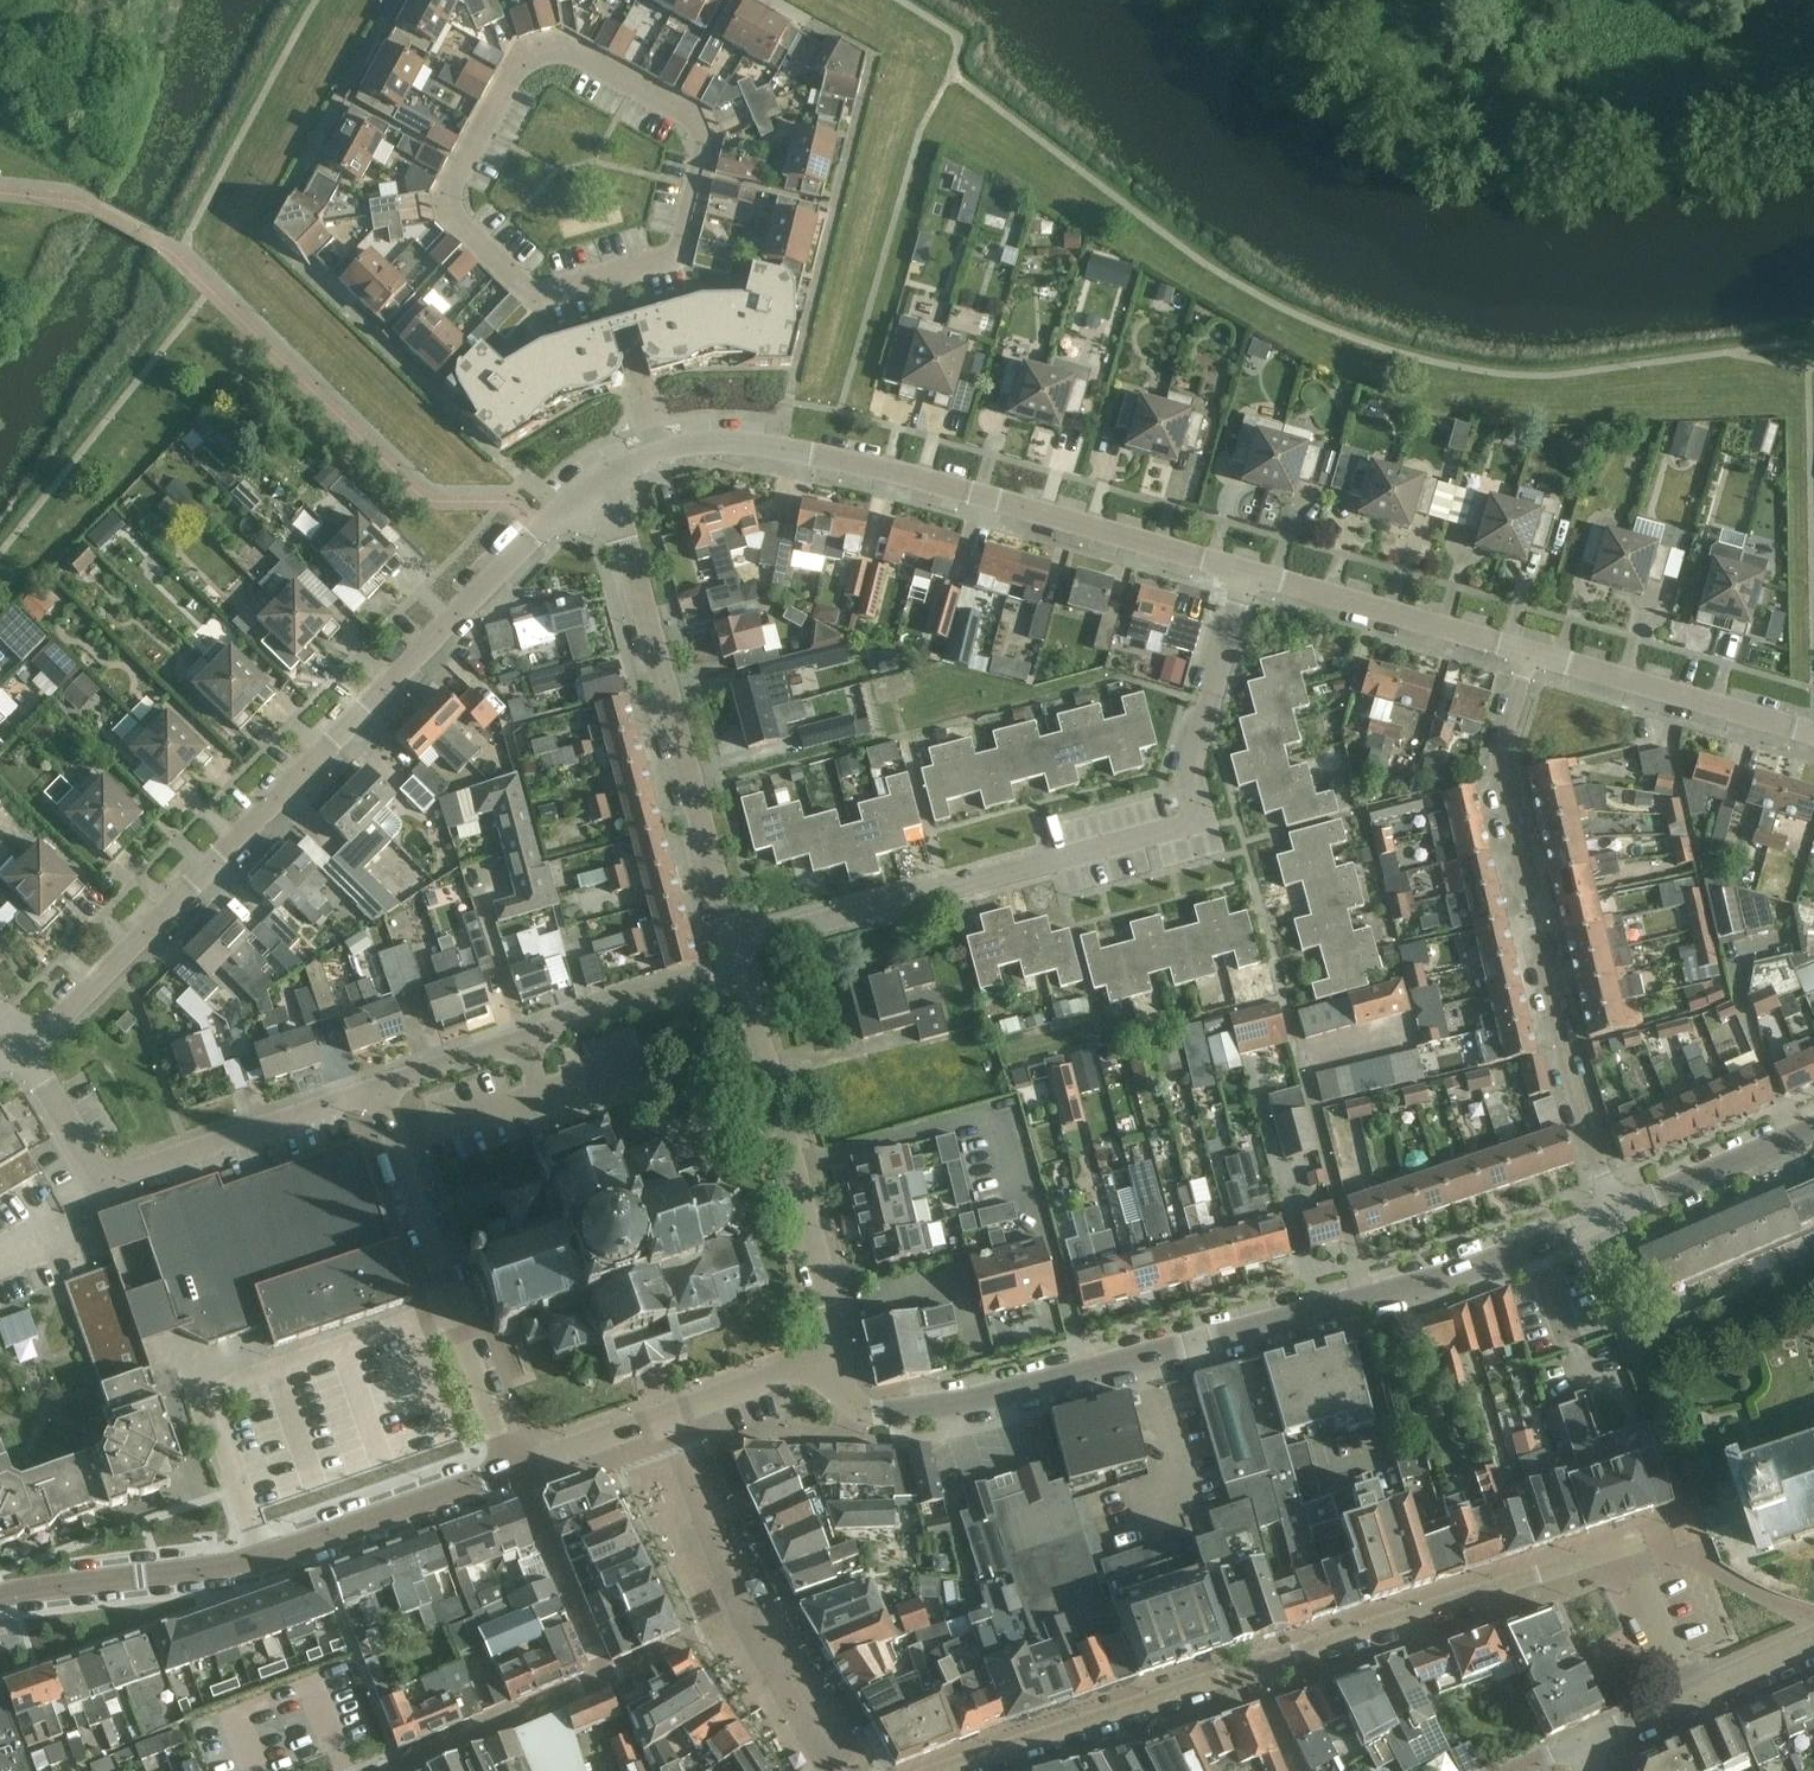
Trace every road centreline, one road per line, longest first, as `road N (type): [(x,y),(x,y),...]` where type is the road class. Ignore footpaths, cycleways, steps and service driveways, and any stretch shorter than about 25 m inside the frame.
road 1 (residential): [(23,1046),(119,968),(539,532),(606,479)]
road 2 (residential): [(736,945),(1204,825),(1192,771),(1246,574)]
road 3 (residential): [(661,451),(723,440),(824,455),(1246,574)]
road 4 (residential): [(1617,1211),(1574,1082),(1500,771),(1529,652)]
road 5 (residential): [(608,275),(532,296),(448,217),(443,192),(504,85),(523,57),(573,52),(704,120)]
road 6 (unclassified): [(825,1377),(862,1413),(876,1416),(976,1402),(1367,1300)]
road 7 (residential): [(1251,1668),(1631,1546),(1698,1696)]
road 8 (unclassified): [(520,1473),(255,1567),(53,1590),(0,1606)]
road 9 (residential): [(736,945),(606,479)]
road 10 (residential): [(380,1088),(123,1174),(100,1163),(23,1046)]
road 11 (residential): [(825,1377),(839,1332),(744,977)]
road 12 (residential): [(520,1473),(451,1311),(380,1088)]
road 13 (residential): [(744,977),(655,996),(380,1088)]
road 14 (residential): [(1367,1300),(1303,1060),(1405,1034)]
road 15 (residential): [(949,1770),(1251,1668)]
road 16 (residential): [(1529,652),(1813,736)]
road 17 (residential): [(1246,574),(1529,652)]
road 18 (unclassified): [(1367,1300),(1617,1211)]
road 19 (residential): [(608,1678),(396,1770)]
road 20 (residential): [(608,1678),(520,1473)]
road 21 (residential): [(704,120),(711,147),(679,254),(608,275)]
road 22 (unclassified): [(1617,1211),(1813,1129)]
road 23 (residential): [(661,451),(608,275)]
road 24 (unclassified): [(669,1416),(801,1367),(825,1377)]
road 25 (unclassified): [(669,1416),(520,1473)]
road 26 (tertiary): [(1698,1696),(1813,1646)]
road 27 (tertiary): [(1582,1743),(1698,1696)]

